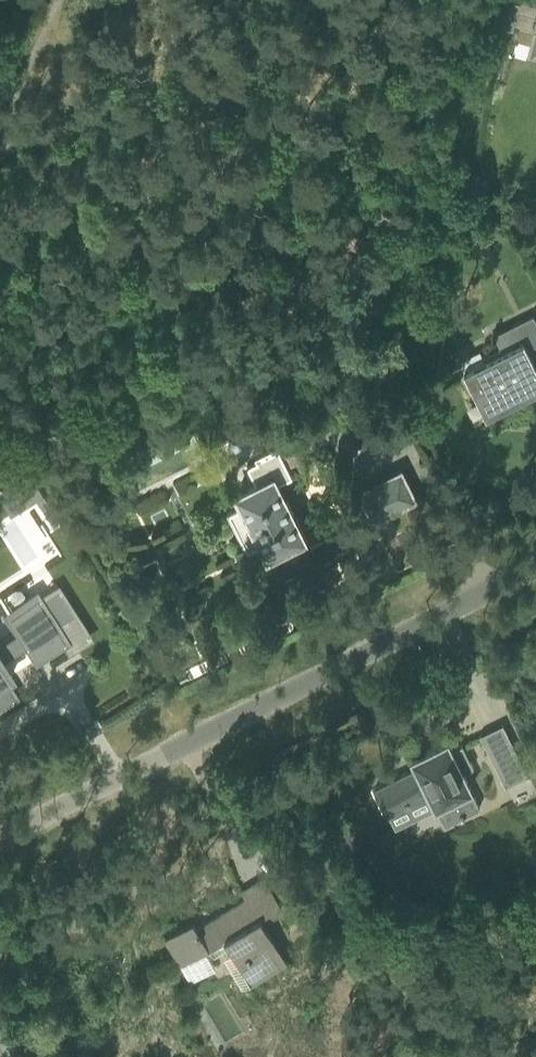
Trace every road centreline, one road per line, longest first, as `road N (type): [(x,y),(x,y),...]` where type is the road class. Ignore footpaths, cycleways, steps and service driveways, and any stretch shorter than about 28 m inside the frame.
road 1 (residential): [(0,836),(535,565)]

